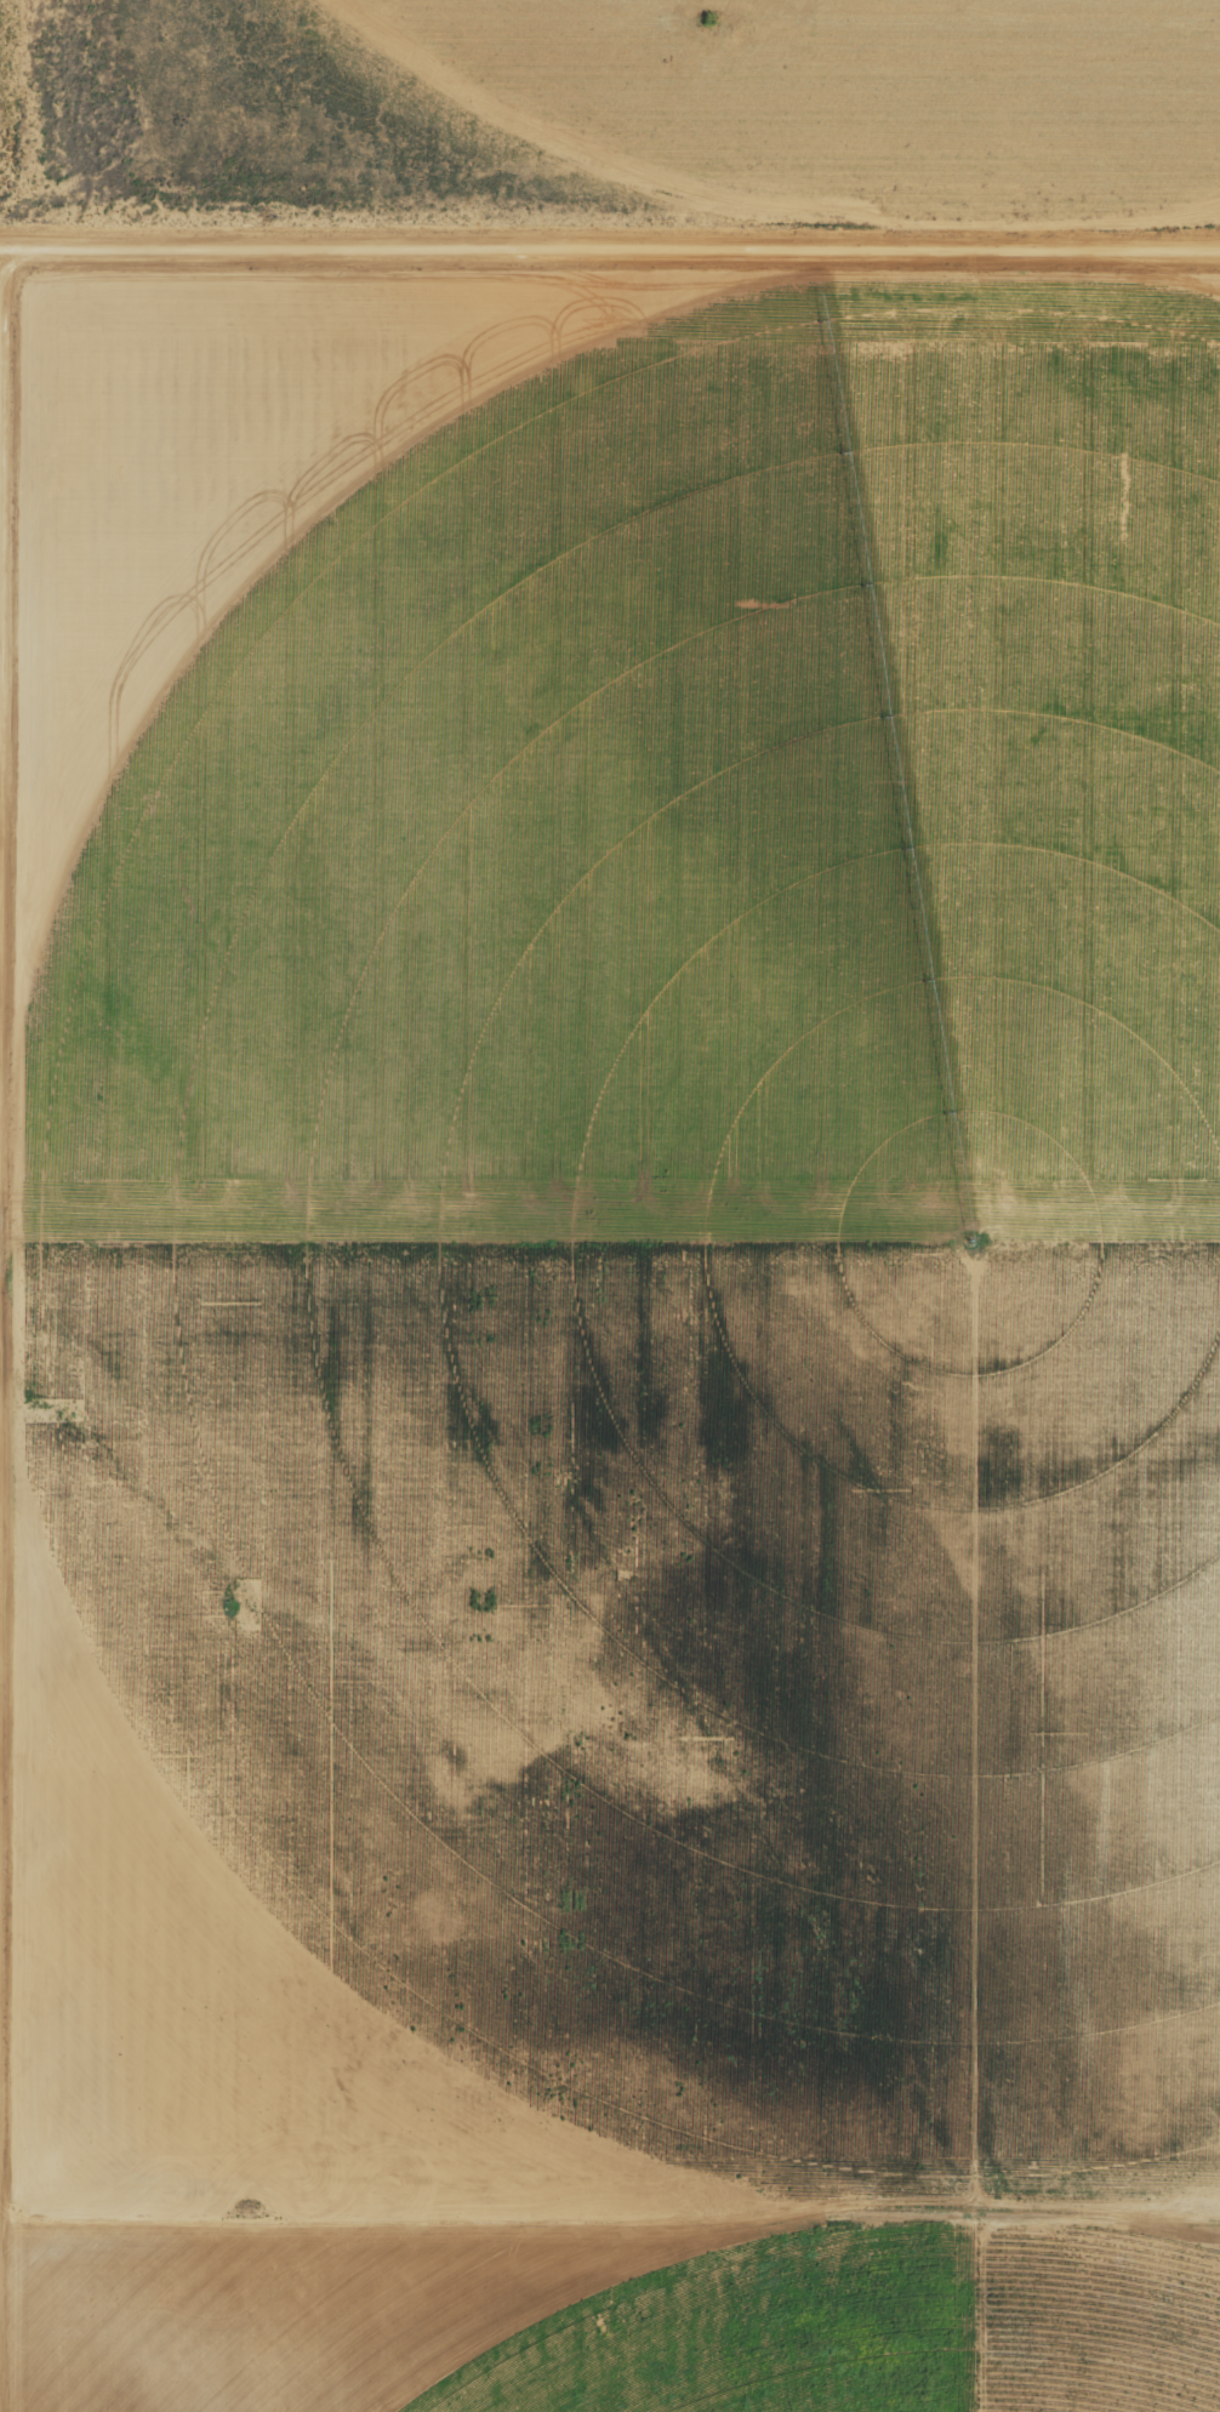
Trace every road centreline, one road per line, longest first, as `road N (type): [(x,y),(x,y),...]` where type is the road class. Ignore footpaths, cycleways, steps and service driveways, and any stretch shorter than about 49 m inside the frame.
road 1 (residential): [(1219,238),(0,234)]

